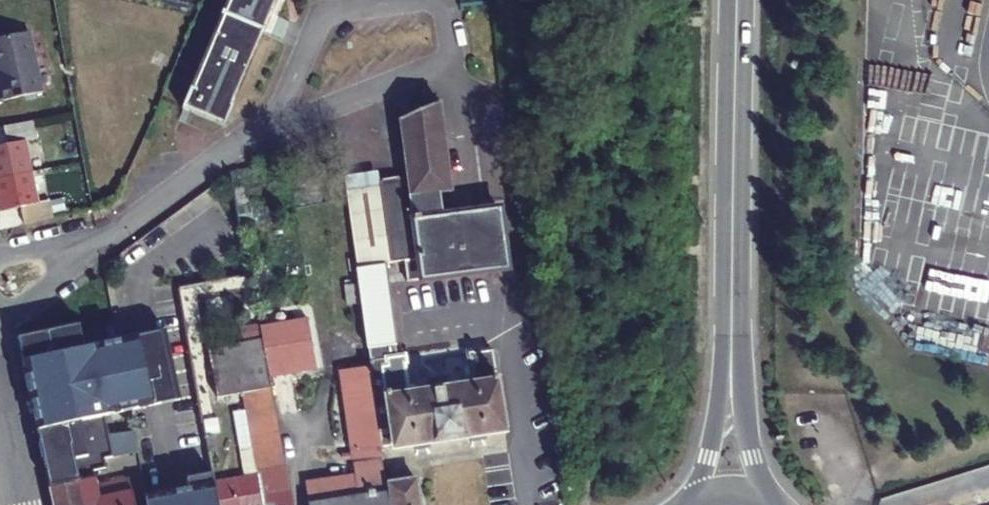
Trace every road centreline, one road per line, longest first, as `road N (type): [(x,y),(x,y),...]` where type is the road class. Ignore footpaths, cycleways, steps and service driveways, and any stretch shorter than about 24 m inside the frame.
road 1 (secondary): [(738,0),(731,359)]
road 2 (residential): [(78,253),(274,112)]
road 3 (residential): [(274,112),(427,60),(438,46),(437,18),(423,0)]
road 4 (secondary): [(766,504),(731,359)]
road 5 (secondary): [(731,359),(694,502)]

